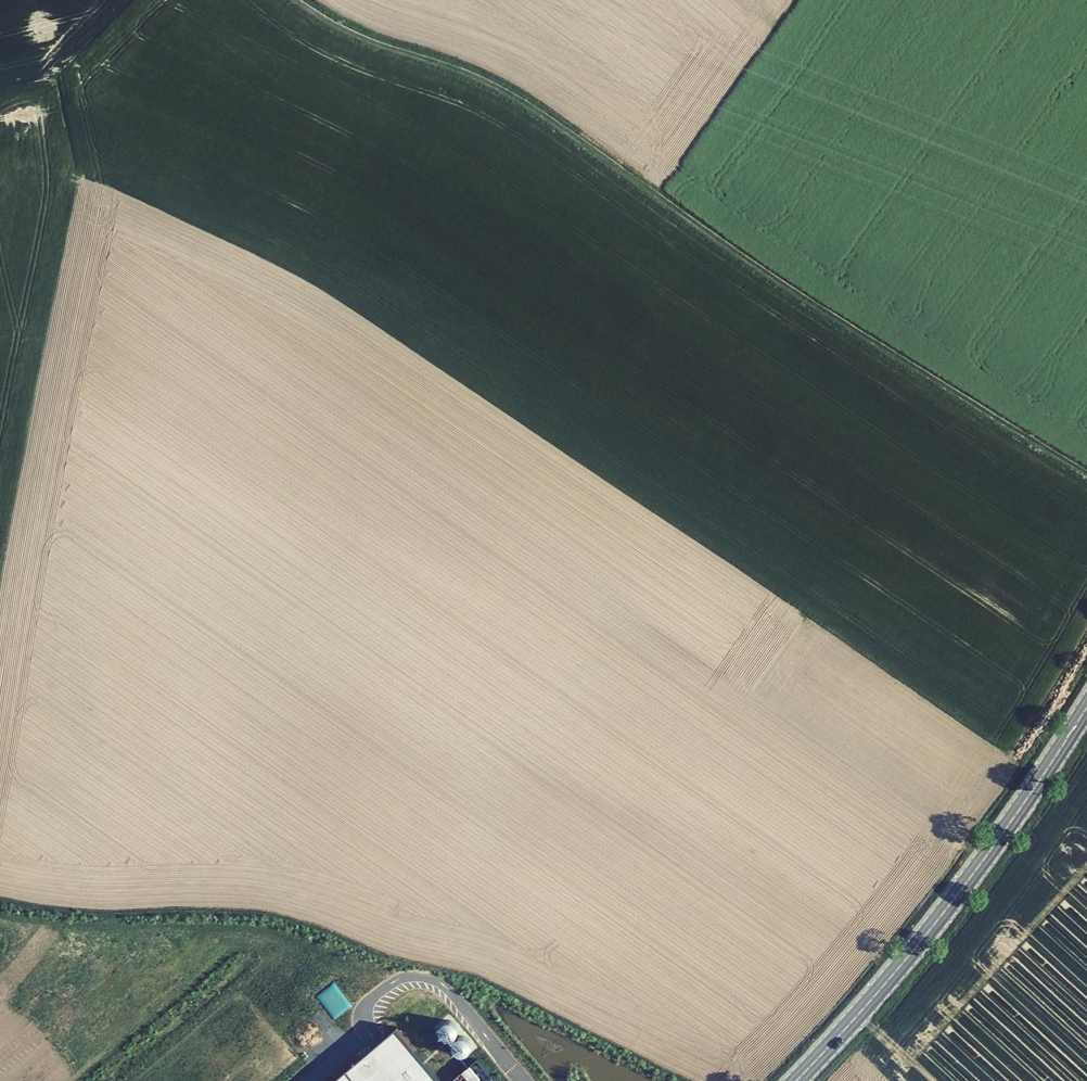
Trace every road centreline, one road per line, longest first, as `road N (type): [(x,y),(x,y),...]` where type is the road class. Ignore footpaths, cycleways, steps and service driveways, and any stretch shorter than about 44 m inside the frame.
road 1 (track): [(1086,470),(848,329),(514,97),(336,26),(297,0)]
road 2 (tertiary): [(1086,705),(935,922),(795,1080)]

